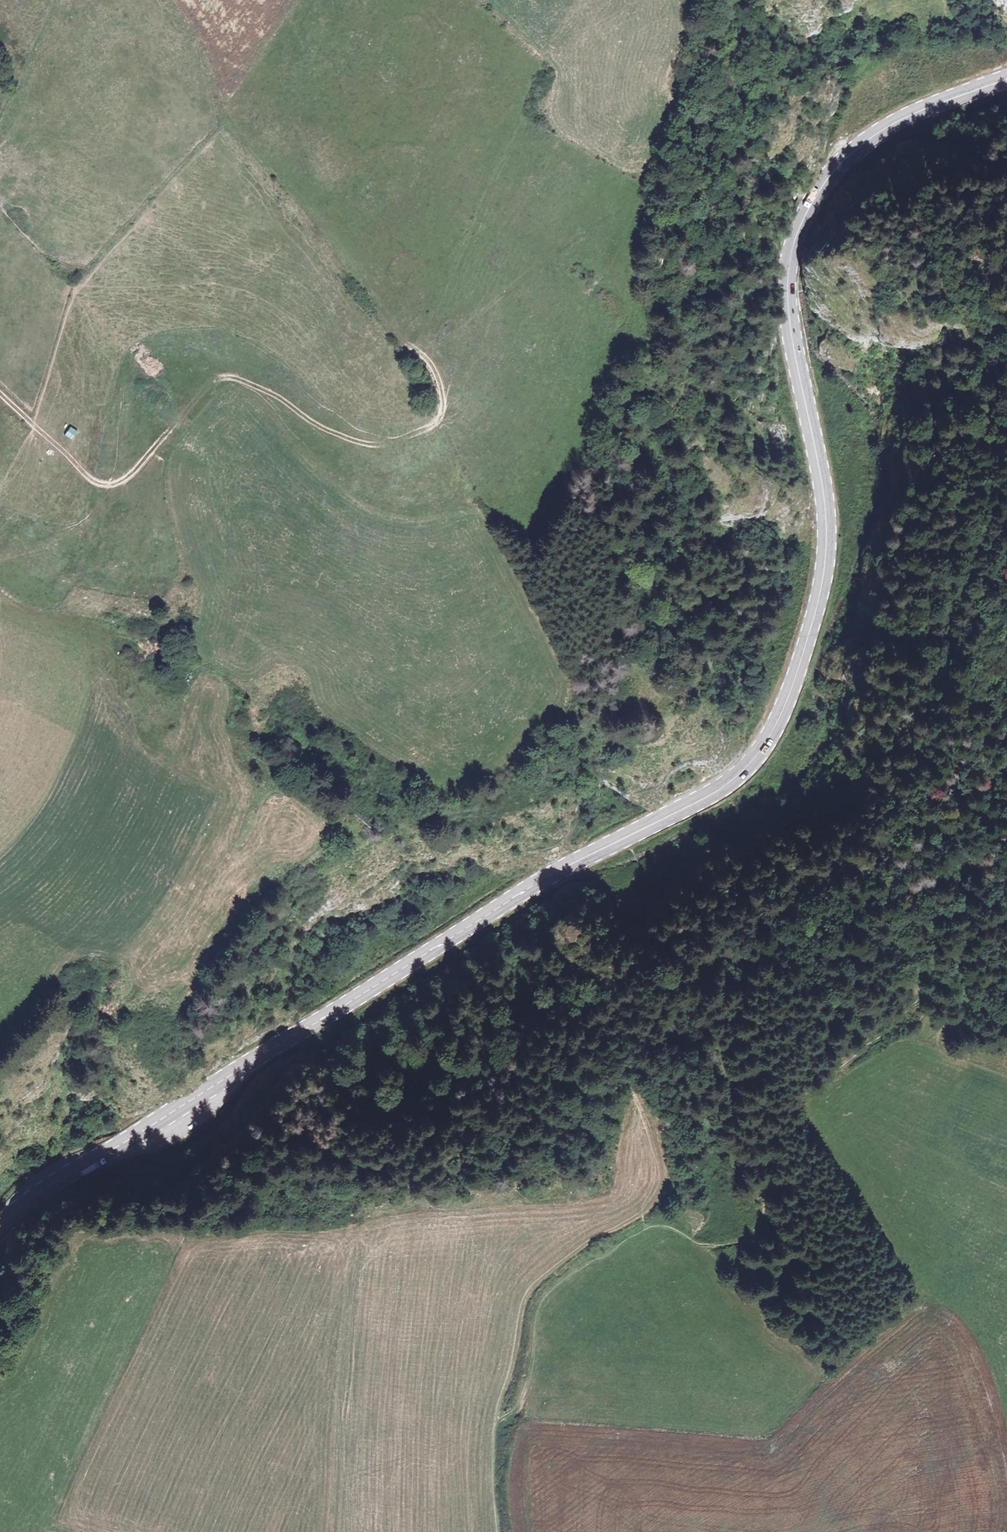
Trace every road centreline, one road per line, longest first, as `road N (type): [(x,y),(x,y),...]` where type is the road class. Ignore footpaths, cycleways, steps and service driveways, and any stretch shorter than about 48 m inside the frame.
road 1 (secondary): [(1006,79),(863,142),(826,186),(801,237),(793,328),(831,541),(795,684),(759,756),(705,798),(526,891),(0,1221)]
road 2 (track): [(166,0),(231,121)]

